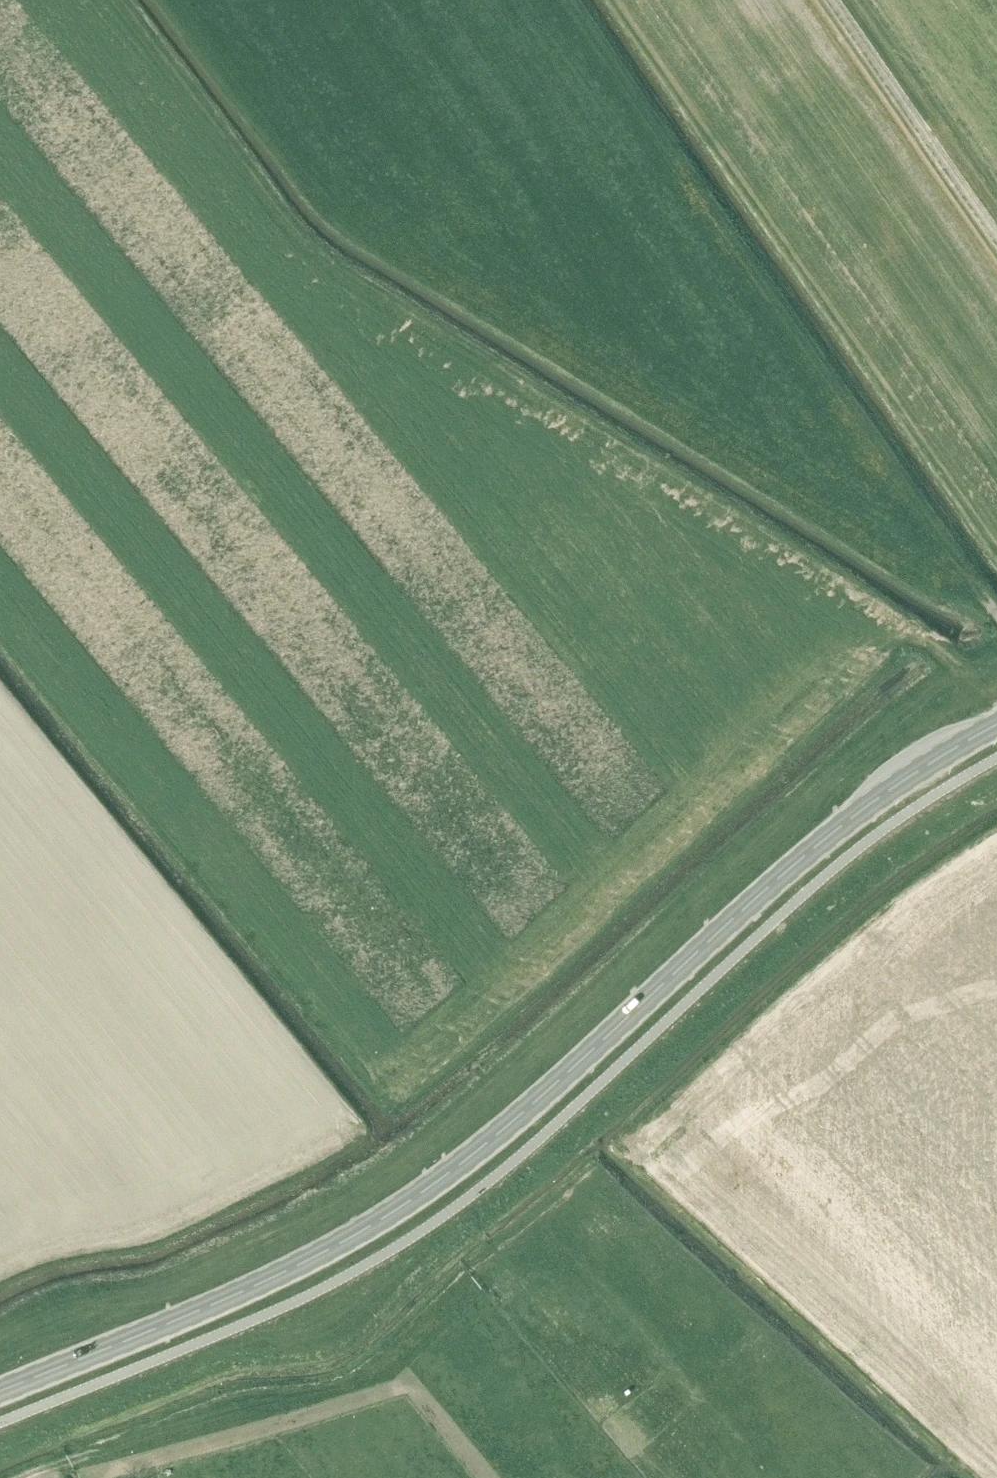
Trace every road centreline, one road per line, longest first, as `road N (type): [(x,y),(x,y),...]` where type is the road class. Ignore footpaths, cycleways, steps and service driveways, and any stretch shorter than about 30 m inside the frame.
road 1 (primary): [(0,1390),(255,1284),(376,1221),(502,1128),(868,804),(996,722)]

